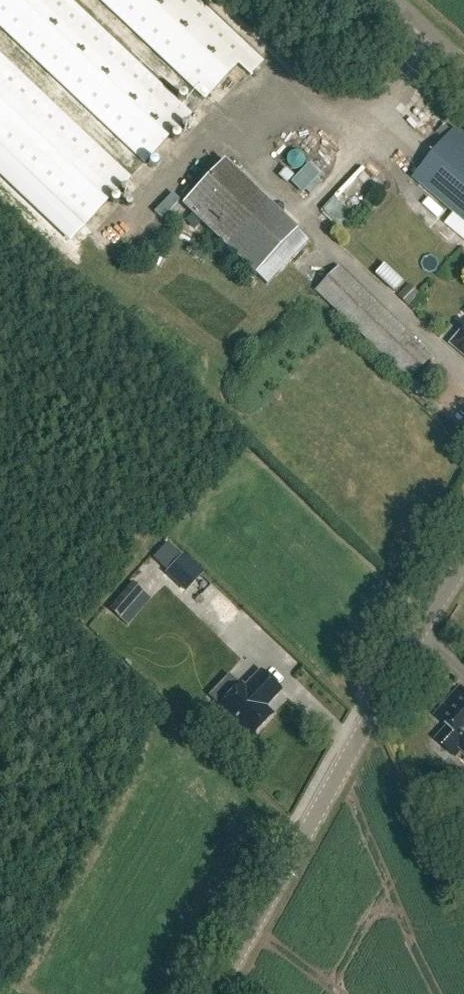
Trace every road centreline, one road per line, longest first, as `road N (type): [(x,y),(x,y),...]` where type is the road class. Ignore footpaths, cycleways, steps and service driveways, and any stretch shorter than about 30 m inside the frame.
road 1 (tertiary): [(216,993),(463,562)]

